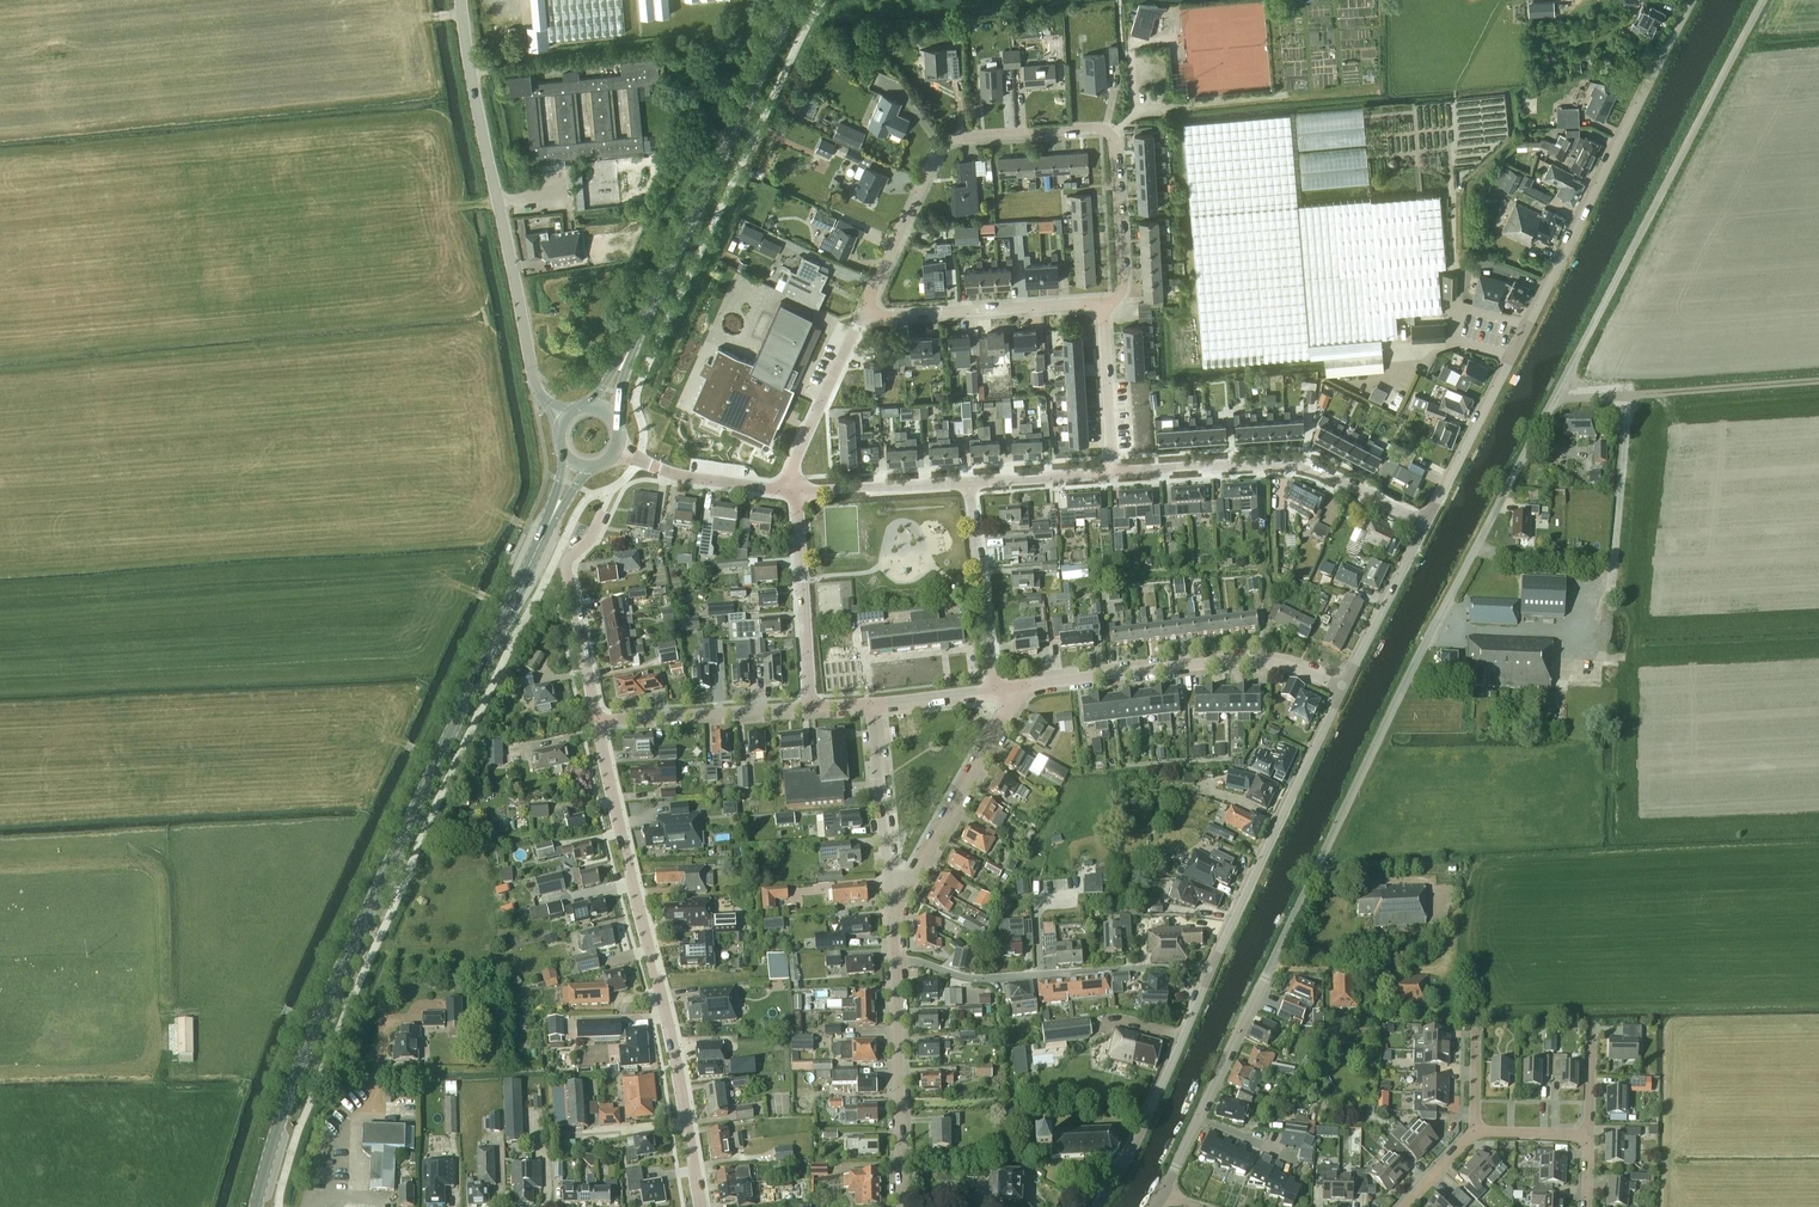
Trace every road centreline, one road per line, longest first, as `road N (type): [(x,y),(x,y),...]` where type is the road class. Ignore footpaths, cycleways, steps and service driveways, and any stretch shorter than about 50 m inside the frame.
road 1 (unclassified): [(1321,861),(1418,658),(1763,0)]
road 2 (secondary): [(256,1206),(291,1076),(391,848),(579,466)]
road 3 (residential): [(1425,523),(1691,0)]
road 4 (residential): [(700,1206),(666,1009),(597,719)]
road 5 (secondary): [(602,411),(794,0)]
road 6 (tertiary): [(461,0),(532,369),(541,397),(566,420)]
road 7 (residential): [(1160,1195),(1321,861)]
road 8 (residential): [(862,314),(947,139),(1110,131)]
road 9 (residential): [(1425,523),(1309,465),(1111,473)]
road 10 (residential): [(1343,687),(1250,661),(1025,686)]
road 11 (residential): [(1210,970),(989,979),(894,958)]
road 12 (residential): [(1210,970),(1343,687)]
road 13 (residential): [(891,916),(1025,686)]
road 14 (residential): [(1091,1206),(1121,1172),(1210,970)]
road 15 (track): [(1554,398),(1818,382)]
road 16 (residential): [(901,1206),(894,958)]
road 17 (residential): [(862,314),(1103,304)]
road 18 (residential): [(597,719),(567,567),(604,511)]
road 19 (residential): [(810,707),(797,490)]
road 20 (residential): [(891,916),(871,703)]
road 21 (residential): [(597,719),(810,707)]
road 22 (residential): [(994,690),(968,482)]
road 23 (residential): [(782,490),(862,314)]
road 24 (residential): [(1103,304),(1122,292),(1110,131)]
road 25 (residential): [(1343,687),(1425,523)]
road 26 (residential): [(797,490),(968,482)]
road 27 (residential): [(782,490),(668,473),(617,452)]
road 28 (residential): [(1111,473),(1103,304)]
road 29 (residential): [(968,482),(1111,473)]
road 30 (residential): [(871,703),(994,690)]

